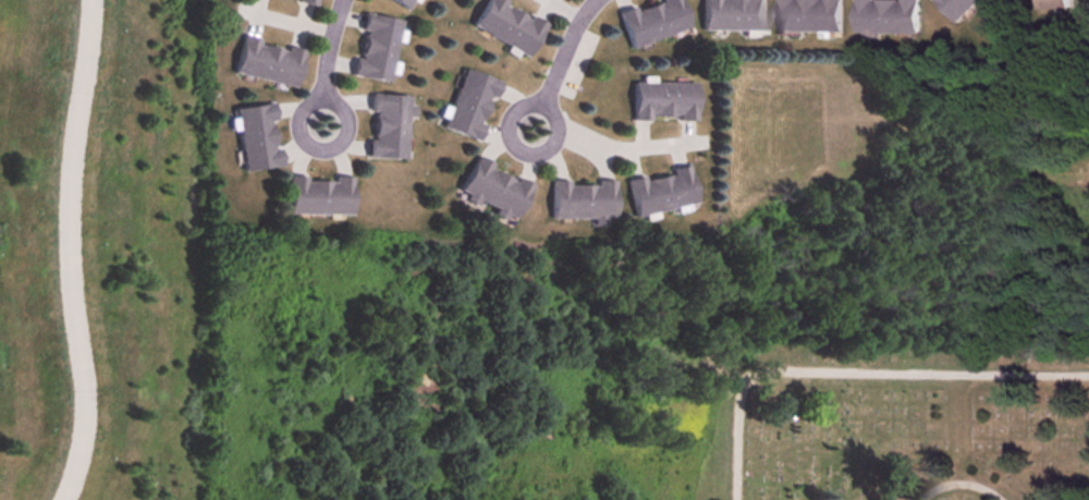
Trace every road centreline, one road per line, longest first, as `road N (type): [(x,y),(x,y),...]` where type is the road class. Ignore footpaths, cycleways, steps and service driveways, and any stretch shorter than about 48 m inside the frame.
road 1 (residential): [(92,0),(73,214),(86,405),(68,499)]
road 2 (residential): [(531,132),(561,54),(596,0)]
road 3 (residential): [(342,0),(317,126)]

